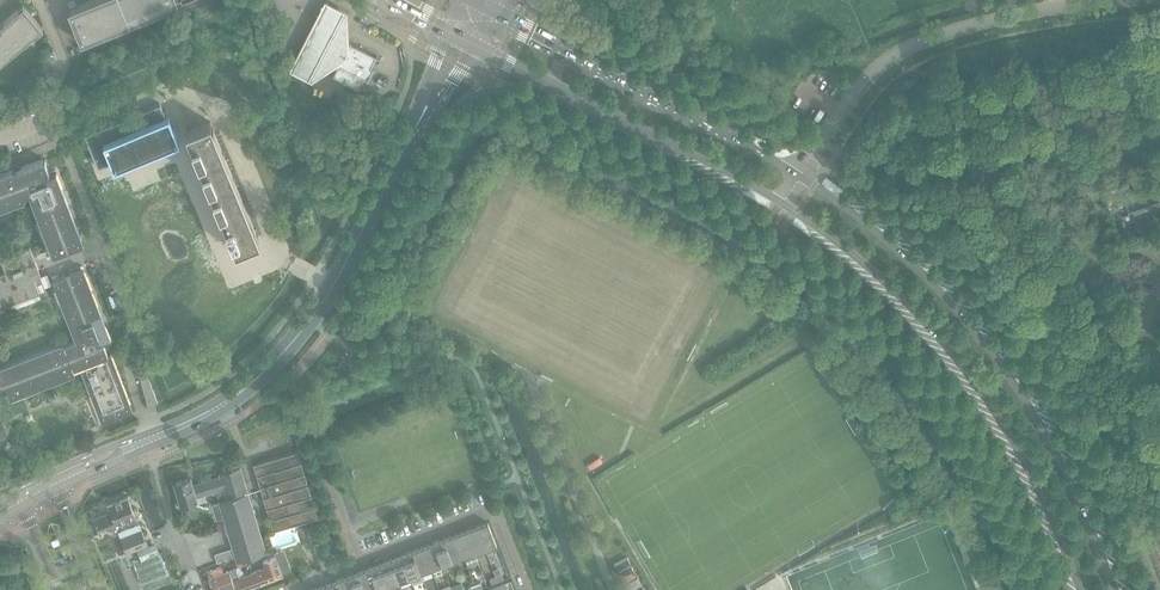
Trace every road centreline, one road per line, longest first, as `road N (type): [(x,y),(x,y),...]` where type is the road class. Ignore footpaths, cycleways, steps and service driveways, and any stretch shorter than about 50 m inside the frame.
road 1 (tertiary): [(1118,589),(1016,379),(943,289),(873,222),(799,176)]
road 2 (tertiary): [(782,203),(852,258),(964,376),(1034,495),(1075,589)]
road 3 (tertiary): [(147,441),(223,404),(274,358),(332,280),(411,132)]
road 4 (unclassified): [(1128,0),(1043,11),(916,43),(882,64),(812,154)]
road 5 (tertiary): [(799,176),(690,110),(492,12)]
road 6 (tertiary): [(475,46),(782,203)]
road 7 (residential): [(284,589),(494,509),(525,589)]
road 8 (residential): [(147,441),(179,551),(220,540)]

